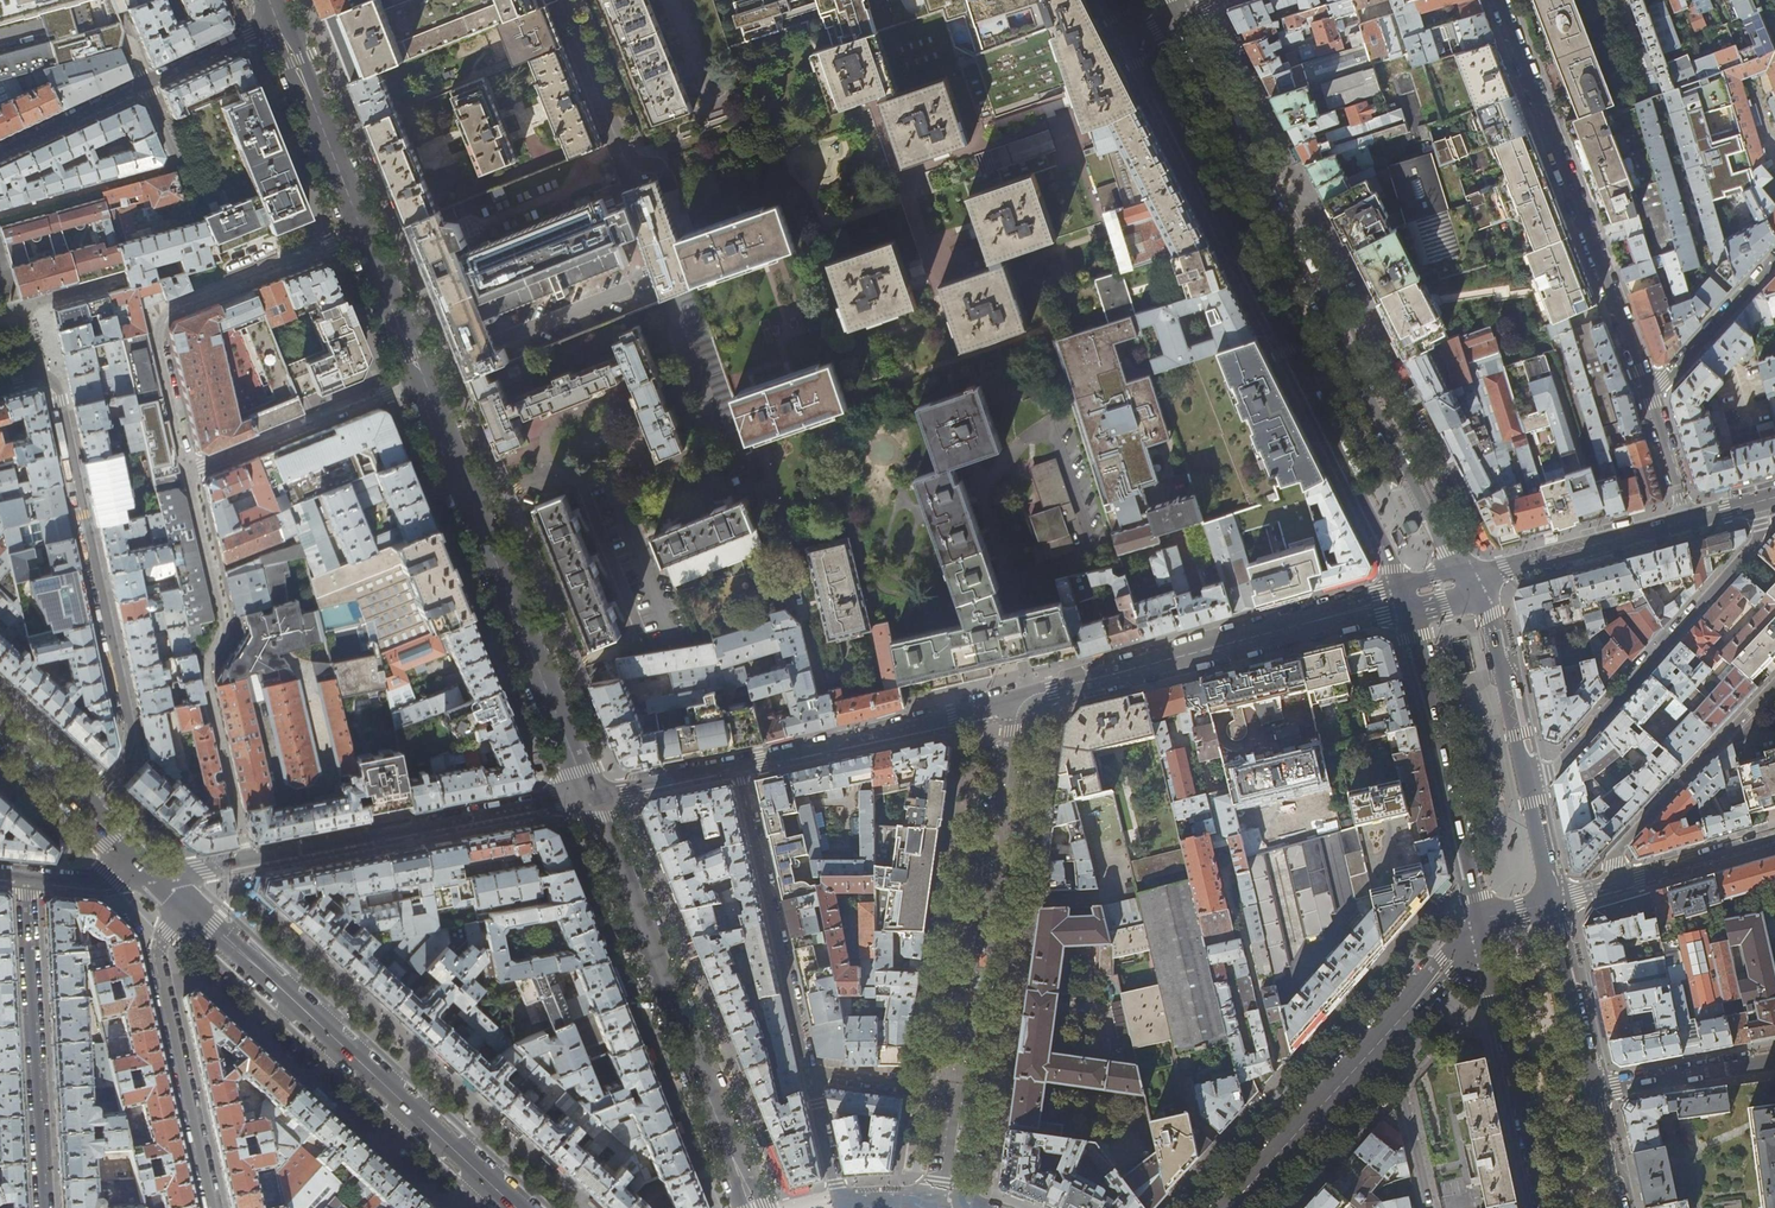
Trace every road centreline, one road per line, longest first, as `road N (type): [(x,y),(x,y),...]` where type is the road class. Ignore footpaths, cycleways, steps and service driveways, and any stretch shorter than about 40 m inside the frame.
road 1 (primary): [(1469,581),(1180,18)]
road 2 (residential): [(87,812),(127,747),(127,721),(33,304),(122,279)]
road 3 (primary): [(1129,42),(1400,584)]
road 4 (secondary): [(189,905),(519,1207)]
road 5 (secondary): [(589,794),(423,379)]
road 6 (secondary): [(753,1207),(589,794)]
road 7 (residential): [(1500,0),(1650,390)]
road 8 (residential): [(1400,584),(1359,609),(1017,699)]
road 9 (residential): [(189,472),(225,626),(204,671),(247,859)]
road 10 (residential): [(362,233),(164,313),(157,329),(189,472)]
road 11 (residential): [(1754,504),(1758,544),(1549,770),(1525,776)]
road 12 (primary): [(1400,584),(1479,926)]
road 13 (residential): [(589,794),(247,859)]
road 14 (residential): [(26,879),(42,1207)]
road 15 (residential): [(213,1207),(155,949),(189,905)]
road 16 (residential): [(738,765),(811,1074)]
road 17 (residential): [(277,25),(0,151)]
road 18 (primary): [(1479,926),(1540,1207)]
road 19 (residential): [(1017,699),(738,765)]
road 20 (residential): [(957,1207),(971,1091),(811,1074)]
road 21 (residential): [(1774,683),(1616,853),(1621,883)]
road 22 (residential): [(811,1074),(839,1205),(957,1207)]
road 23 (residential): [(189,472),(423,379)]
road 24 (secondary): [(1231,1207),(1390,1031)]
road 25 (secondary): [(362,233),(277,25)]
road 26 (tertiary): [(1688,521),(1478,576)]
road 27 (primary): [(1525,776),(1492,633),(1469,581)]
road 28 (residential): [(991,900),(1017,699)]
road 29 (residential): [(566,0),(626,151),(657,165)]
road 30 (primary): [(1592,1089),(1551,903)]
road 31 (residential): [(1592,1089),(1774,1060)]
road 32 (residential): [(1650,390),(1774,259)]
road 33 (residential): [(1390,1031),(1429,1207)]
road 34 (residential): [(1774,839),(1621,883)]
road 35 (secondary): [(423,379),(362,233)]
road 36 (residential): [(738,765),(589,794)]
road 37 (residential): [(787,546),(823,693)]
road 38 (secondary): [(1390,1031),(1479,926)]
road 39 (residential): [(1650,390),(1688,521)]
road 40 (residential): [(157,876),(26,879)]
road 41 (primary): [(1551,903),(1525,776)]
road 42 (primary): [(1616,1207),(1592,1089)]

